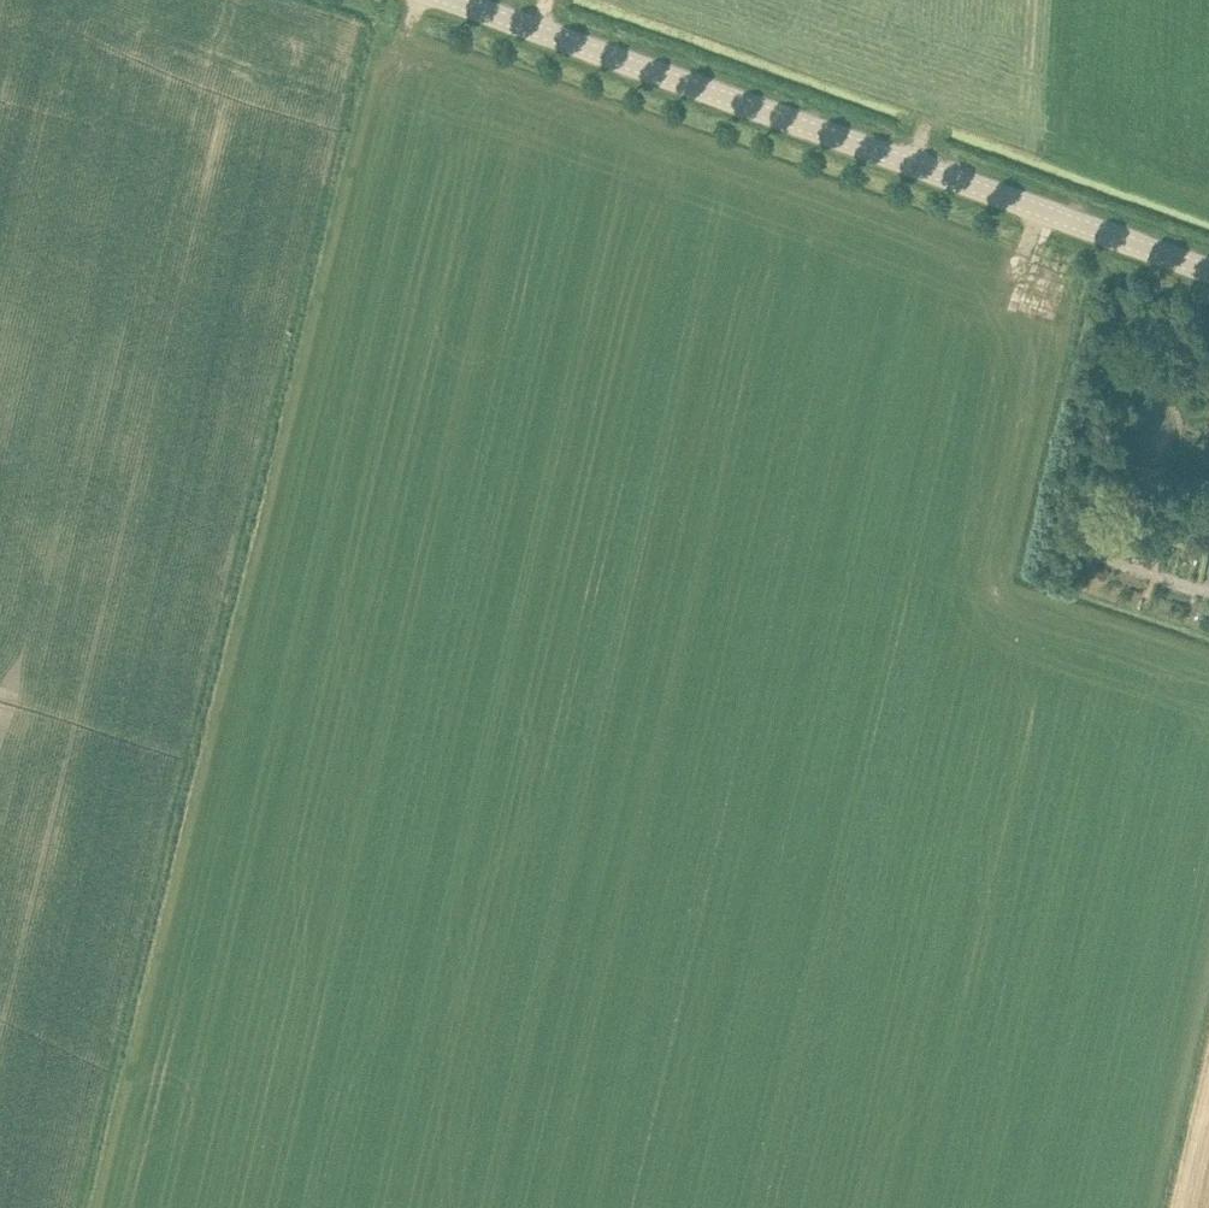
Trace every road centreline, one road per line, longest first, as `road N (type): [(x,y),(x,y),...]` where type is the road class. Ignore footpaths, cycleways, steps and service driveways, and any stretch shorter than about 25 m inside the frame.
road 1 (tertiary): [(1208,267),(463,0)]

